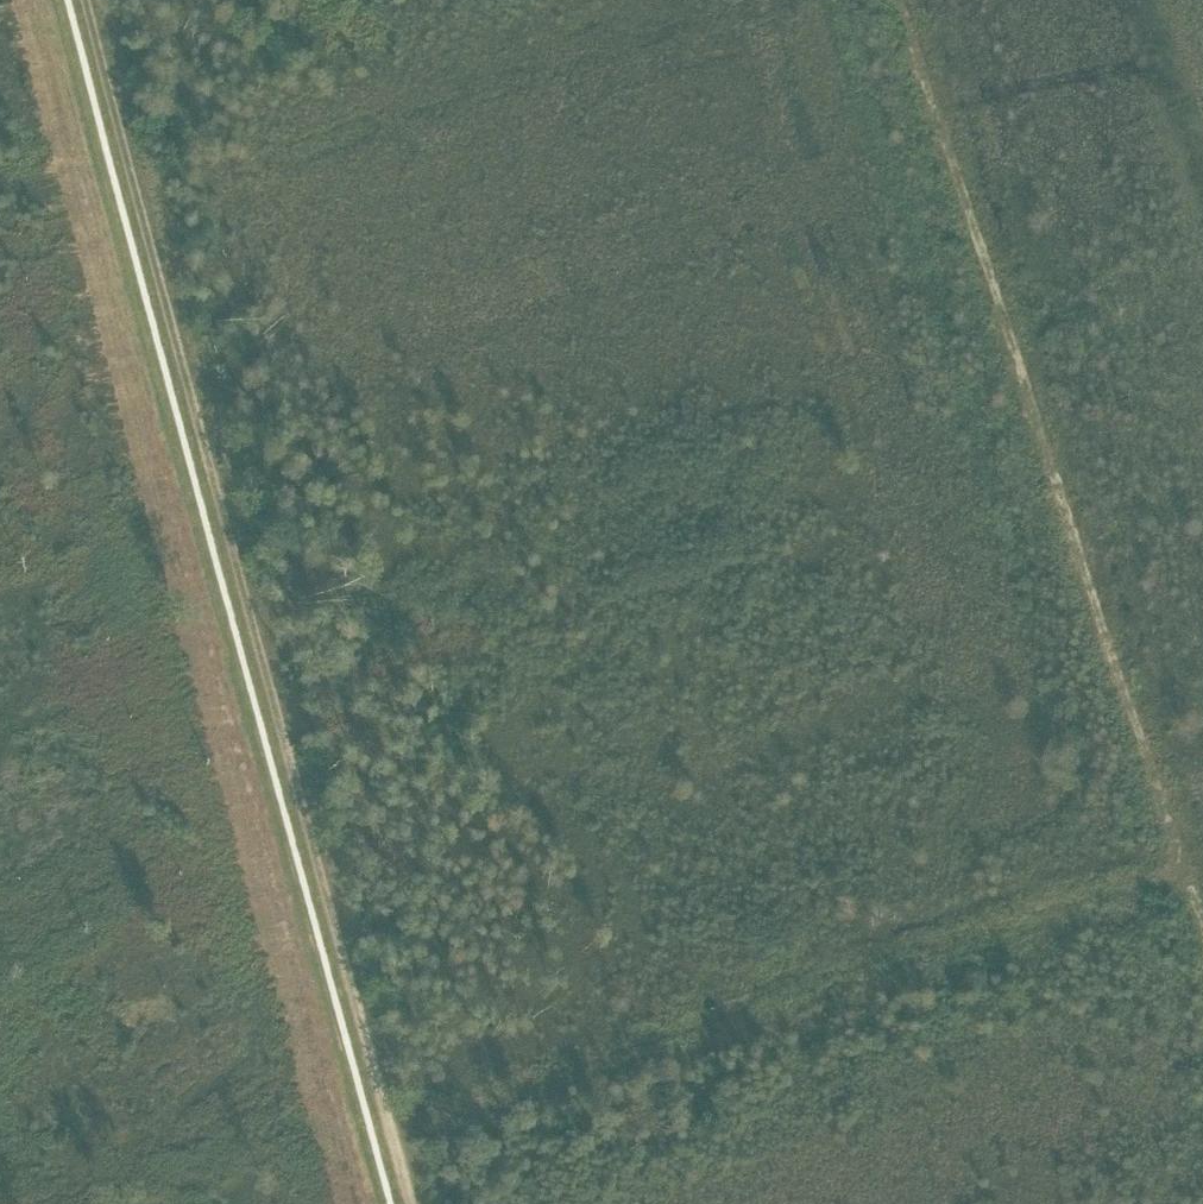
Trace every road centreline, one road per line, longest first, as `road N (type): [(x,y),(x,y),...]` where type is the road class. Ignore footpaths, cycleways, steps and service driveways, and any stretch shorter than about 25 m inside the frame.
road 1 (track): [(92,0),(419,1203)]

